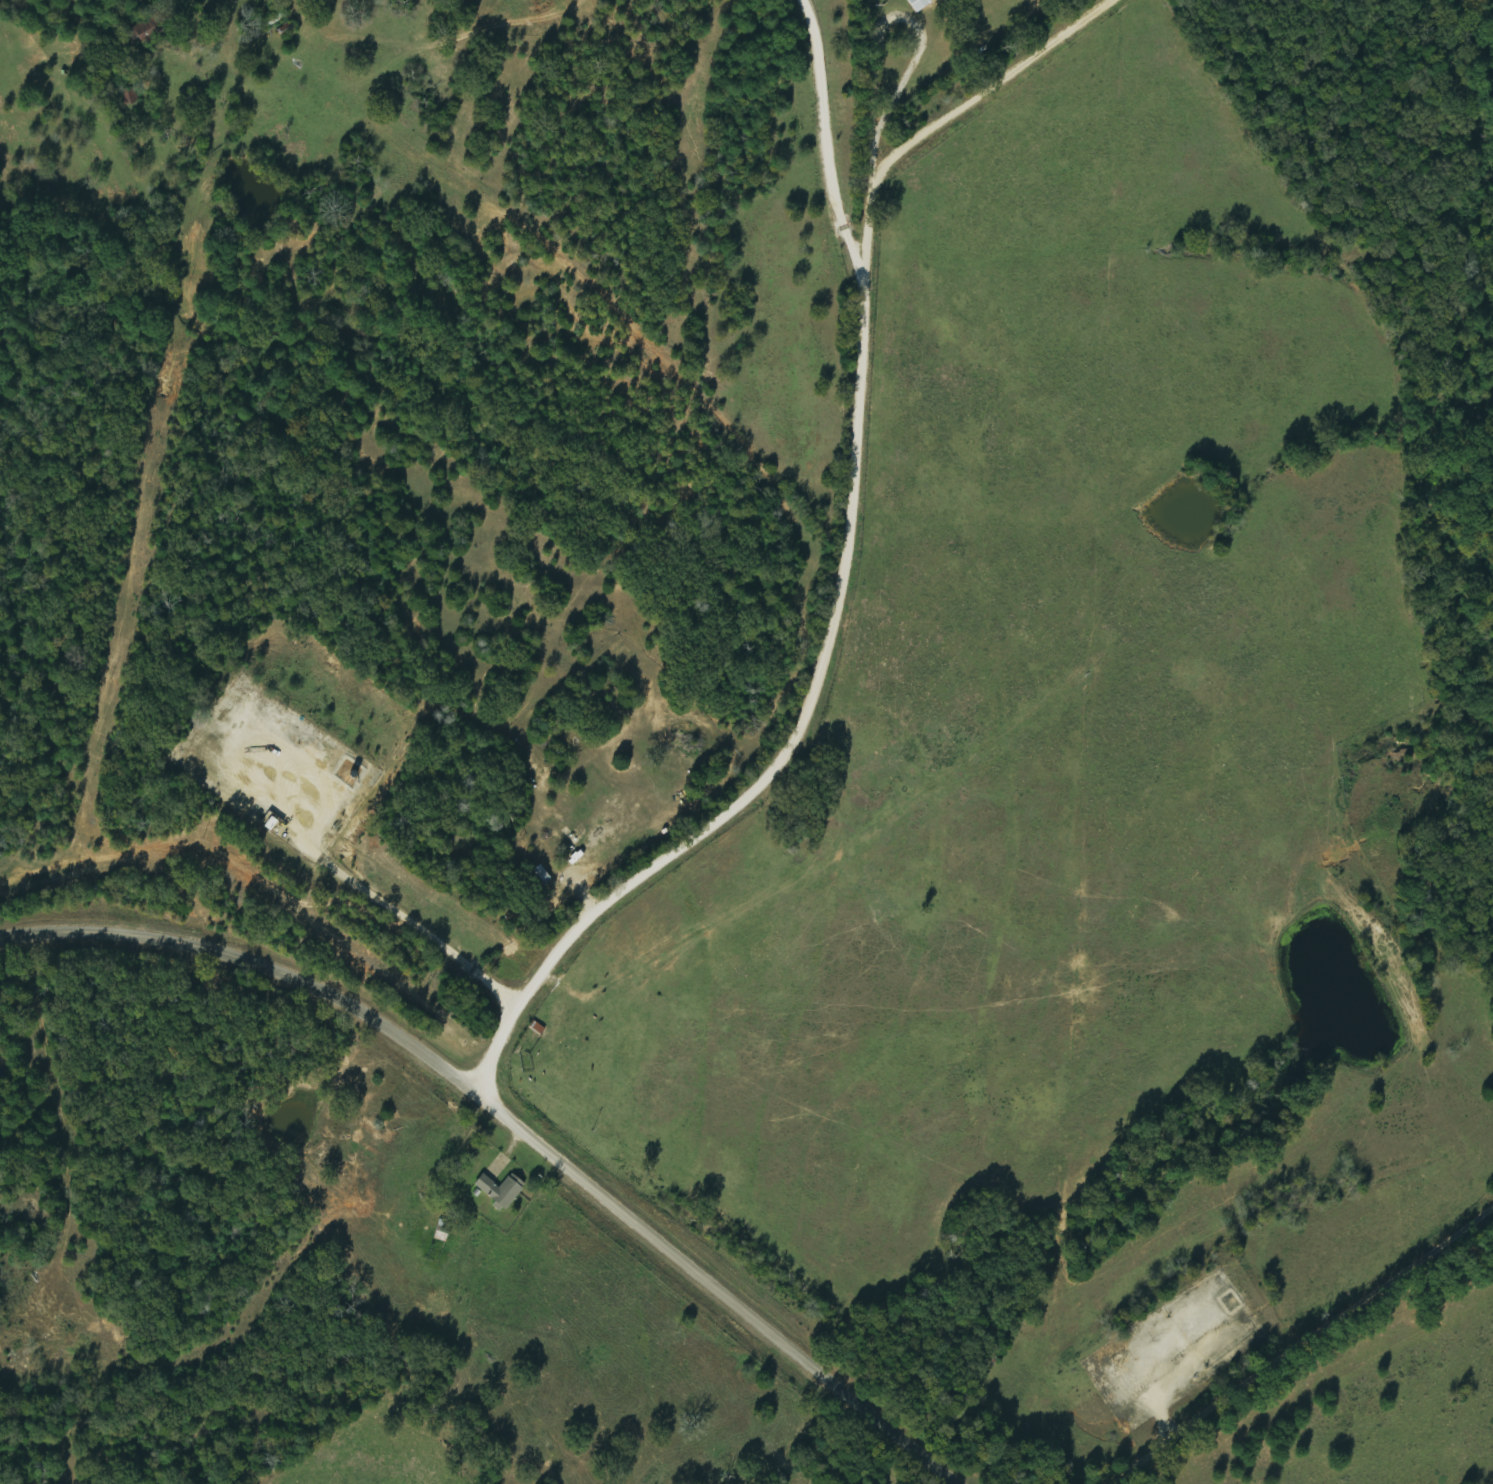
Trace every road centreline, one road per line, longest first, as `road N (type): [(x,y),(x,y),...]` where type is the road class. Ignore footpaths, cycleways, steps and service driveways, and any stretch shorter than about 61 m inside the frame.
road 1 (residential): [(475,1093),(576,939),(761,796),(798,753),(814,718),(859,519),(884,21)]
road 2 (residential): [(952,1483),(475,1093),(313,987),(229,958),(153,944),(72,936),(0,944)]

